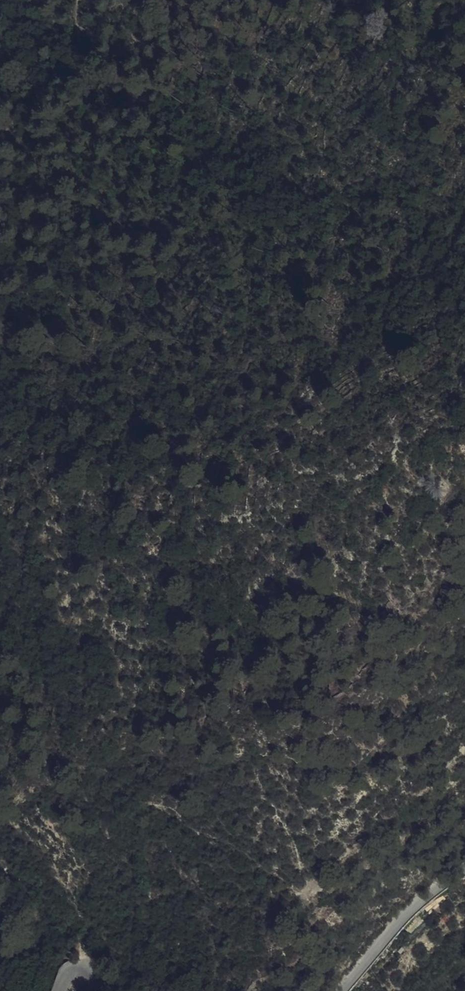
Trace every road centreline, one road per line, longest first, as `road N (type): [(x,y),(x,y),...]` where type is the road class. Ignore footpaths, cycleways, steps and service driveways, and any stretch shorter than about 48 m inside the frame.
road 1 (tertiary): [(341,990),(410,911),(464,867)]

